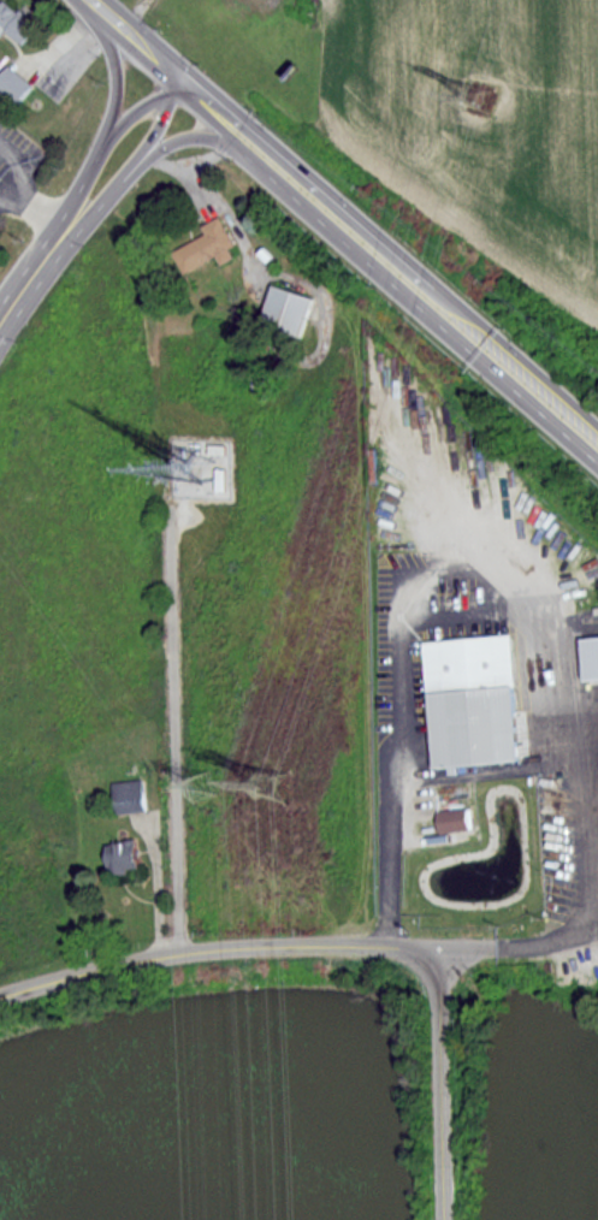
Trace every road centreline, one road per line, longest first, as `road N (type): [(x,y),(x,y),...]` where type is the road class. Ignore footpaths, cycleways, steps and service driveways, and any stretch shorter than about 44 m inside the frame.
road 1 (residential): [(0,999),(183,953),(306,944),(508,947),(597,937)]
road 2 (secondary): [(182,83),(597,446)]
road 3 (residential): [(445,1219),(440,949)]
road 4 (tertiary): [(182,83),(107,137),(70,223)]
road 5 (tertiary): [(70,223),(102,203),(147,153),(182,83)]
road 6 (tertiary): [(99,5),(118,81),(107,137)]
road 7 (secondary): [(93,0),(182,83)]

